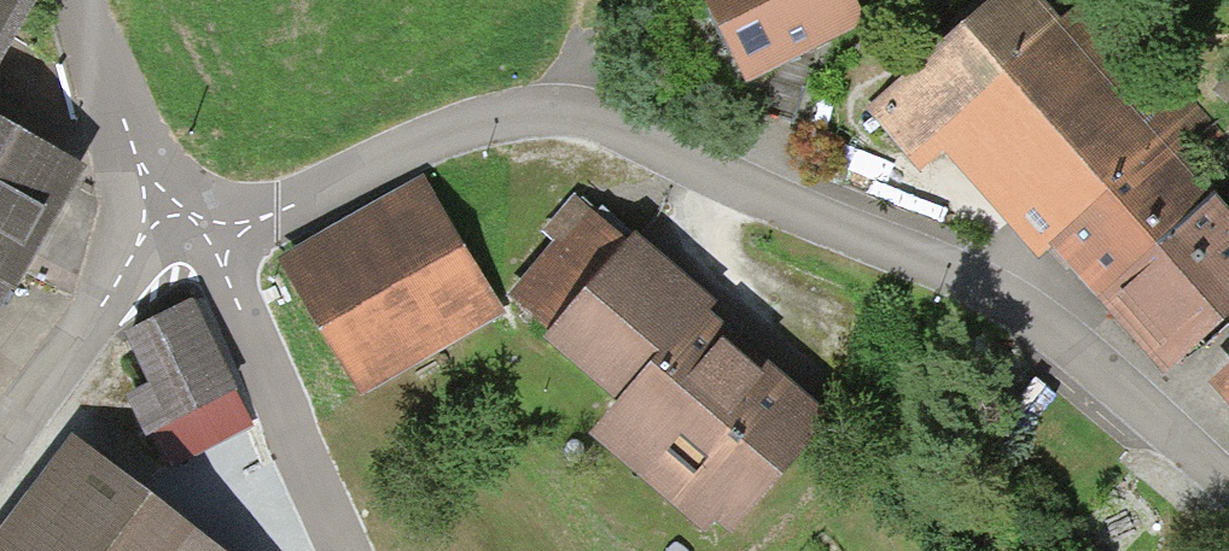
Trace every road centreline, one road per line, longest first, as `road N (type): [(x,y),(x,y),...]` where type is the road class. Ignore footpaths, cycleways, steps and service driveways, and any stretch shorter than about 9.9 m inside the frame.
road 1 (residential): [(1228,481),(1053,339),(929,267),(576,112),(493,118),(407,143),(193,229)]
road 2 (residential): [(193,229),(348,550)]
road 3 (residential): [(193,229),(104,305),(0,442)]
road 4 (residential): [(79,0),(193,229)]

